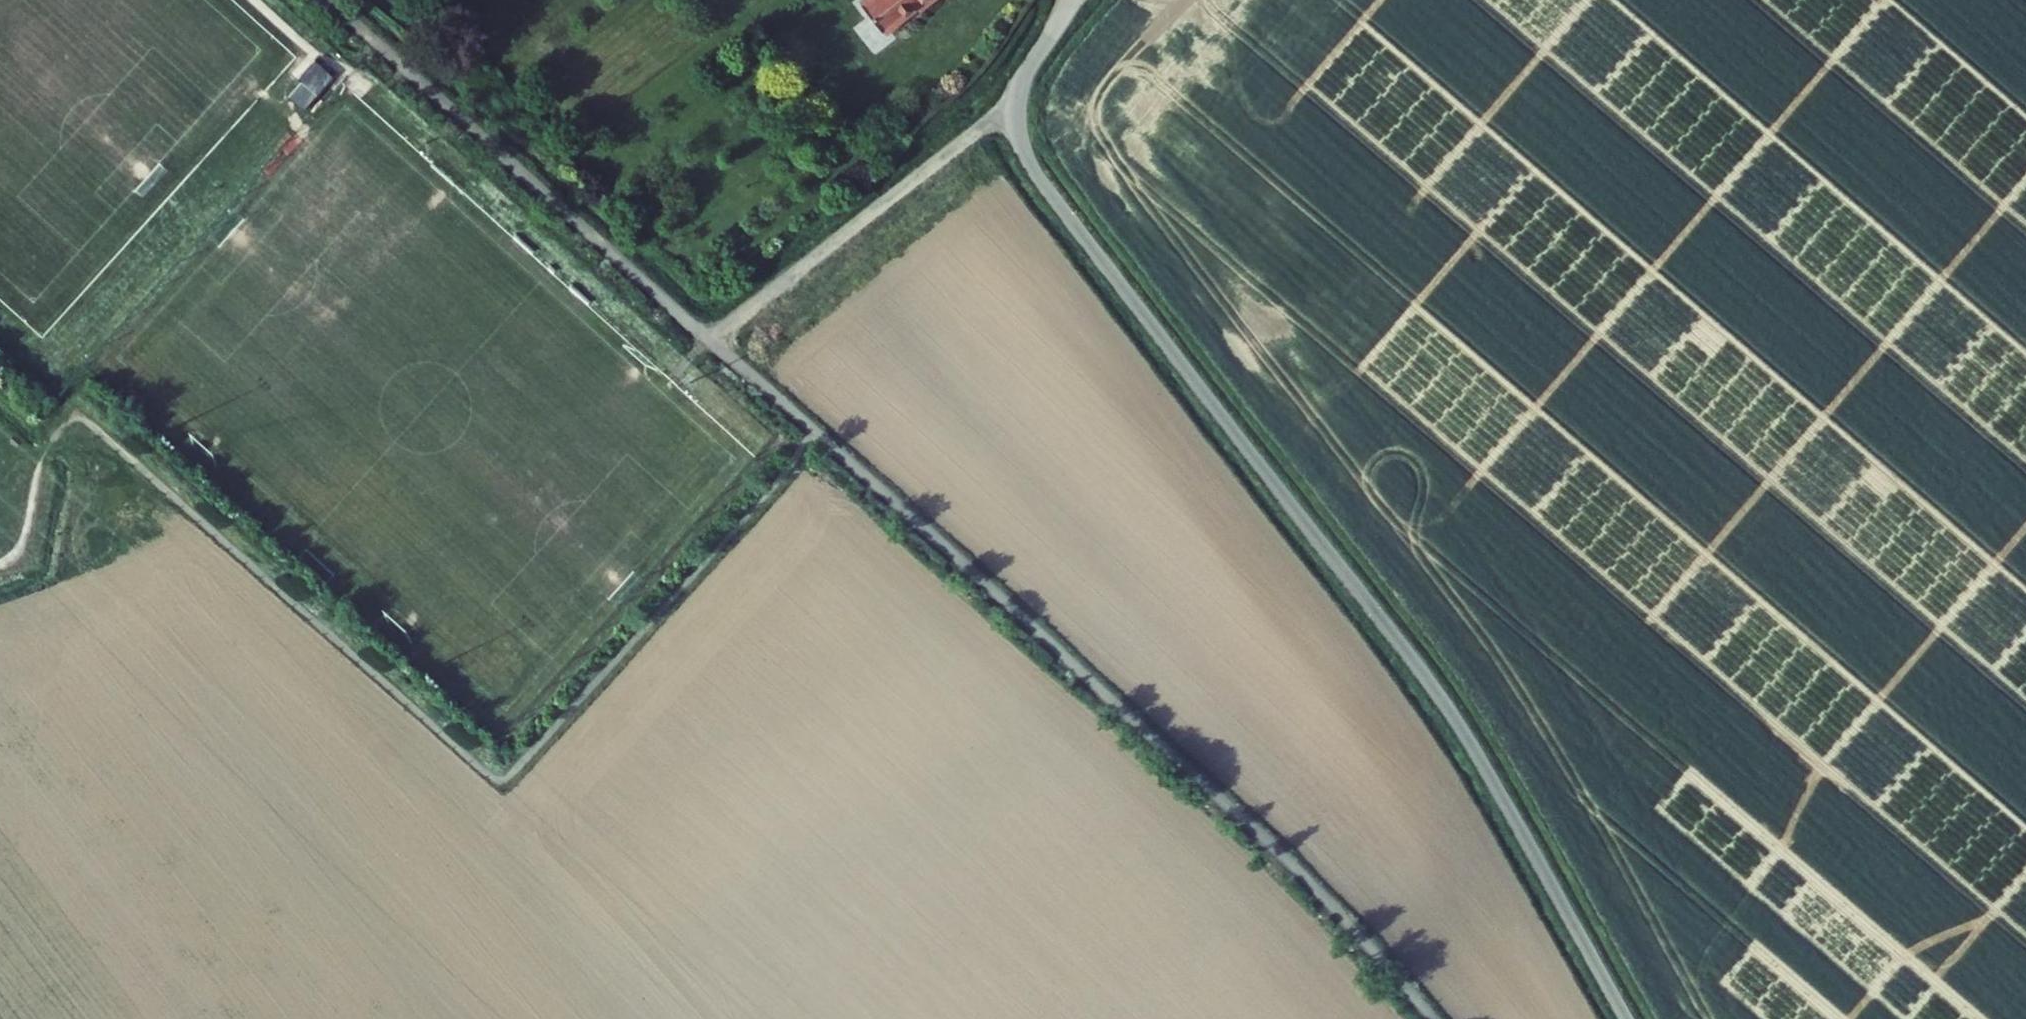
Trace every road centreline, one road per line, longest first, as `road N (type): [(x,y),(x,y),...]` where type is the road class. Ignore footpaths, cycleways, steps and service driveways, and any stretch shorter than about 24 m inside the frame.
road 1 (unclassified): [(1628,1018),(1458,719),(1032,163),(1019,124),(1023,80),(1079,0)]

